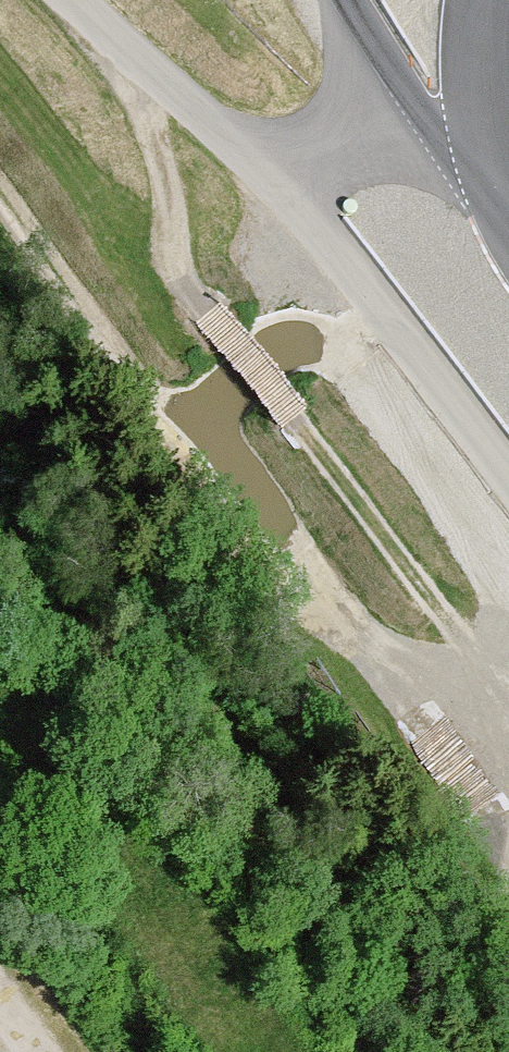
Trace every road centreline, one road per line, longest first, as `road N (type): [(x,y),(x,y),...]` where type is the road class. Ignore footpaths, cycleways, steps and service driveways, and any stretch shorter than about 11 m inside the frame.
road 1 (track): [(124,44),(161,147),(173,271),(476,652),(508,634)]
road 2 (track): [(0,171),(344,627),(476,652)]
road 3 (track): [(228,136),(508,515)]
road 4 (track): [(344,627),(508,852)]
road 5 (track): [(343,291),(179,408)]

